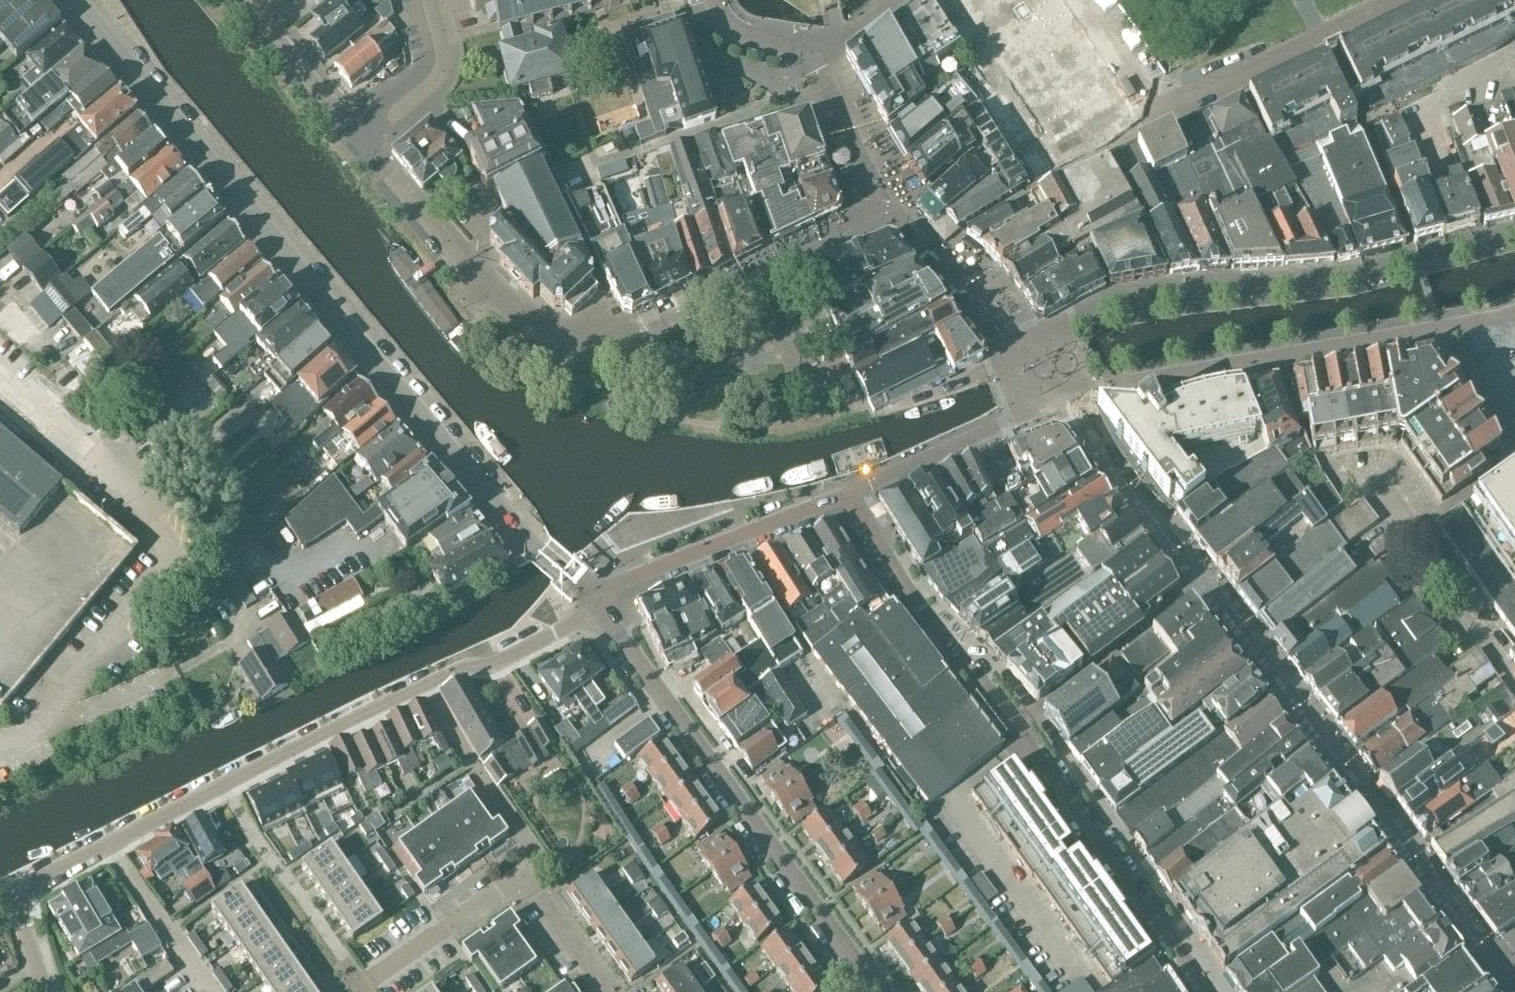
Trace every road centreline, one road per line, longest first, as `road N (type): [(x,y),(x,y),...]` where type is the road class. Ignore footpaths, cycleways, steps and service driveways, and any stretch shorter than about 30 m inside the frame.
road 1 (residential): [(592,602),(614,584),(847,493),(927,618),(1130,870),(1215,991)]
road 2 (residential): [(592,602),(534,548),(72,0)]
road 3 (residential): [(867,977),(592,602)]
road 4 (residential): [(223,787),(469,661),(494,661),(567,625),(592,602)]
road 5 (residential): [(629,337),(594,346),(542,337),(476,276),(362,141)]
road 6 (residential): [(52,991),(17,896),(223,787)]
road 7 (residential): [(1323,27),(1163,108),(1086,0)]
road 8 (residential): [(364,985),(223,787)]
road 9 (residential): [(711,0),(736,34),(818,63),(897,0)]
road 10 (residential): [(364,985),(526,879)]
road 11 (residential): [(243,0),(362,141)]
road 12 (residential): [(362,141),(438,76),(442,50),(429,0)]
road 13 (residential): [(606,991),(526,879)]

